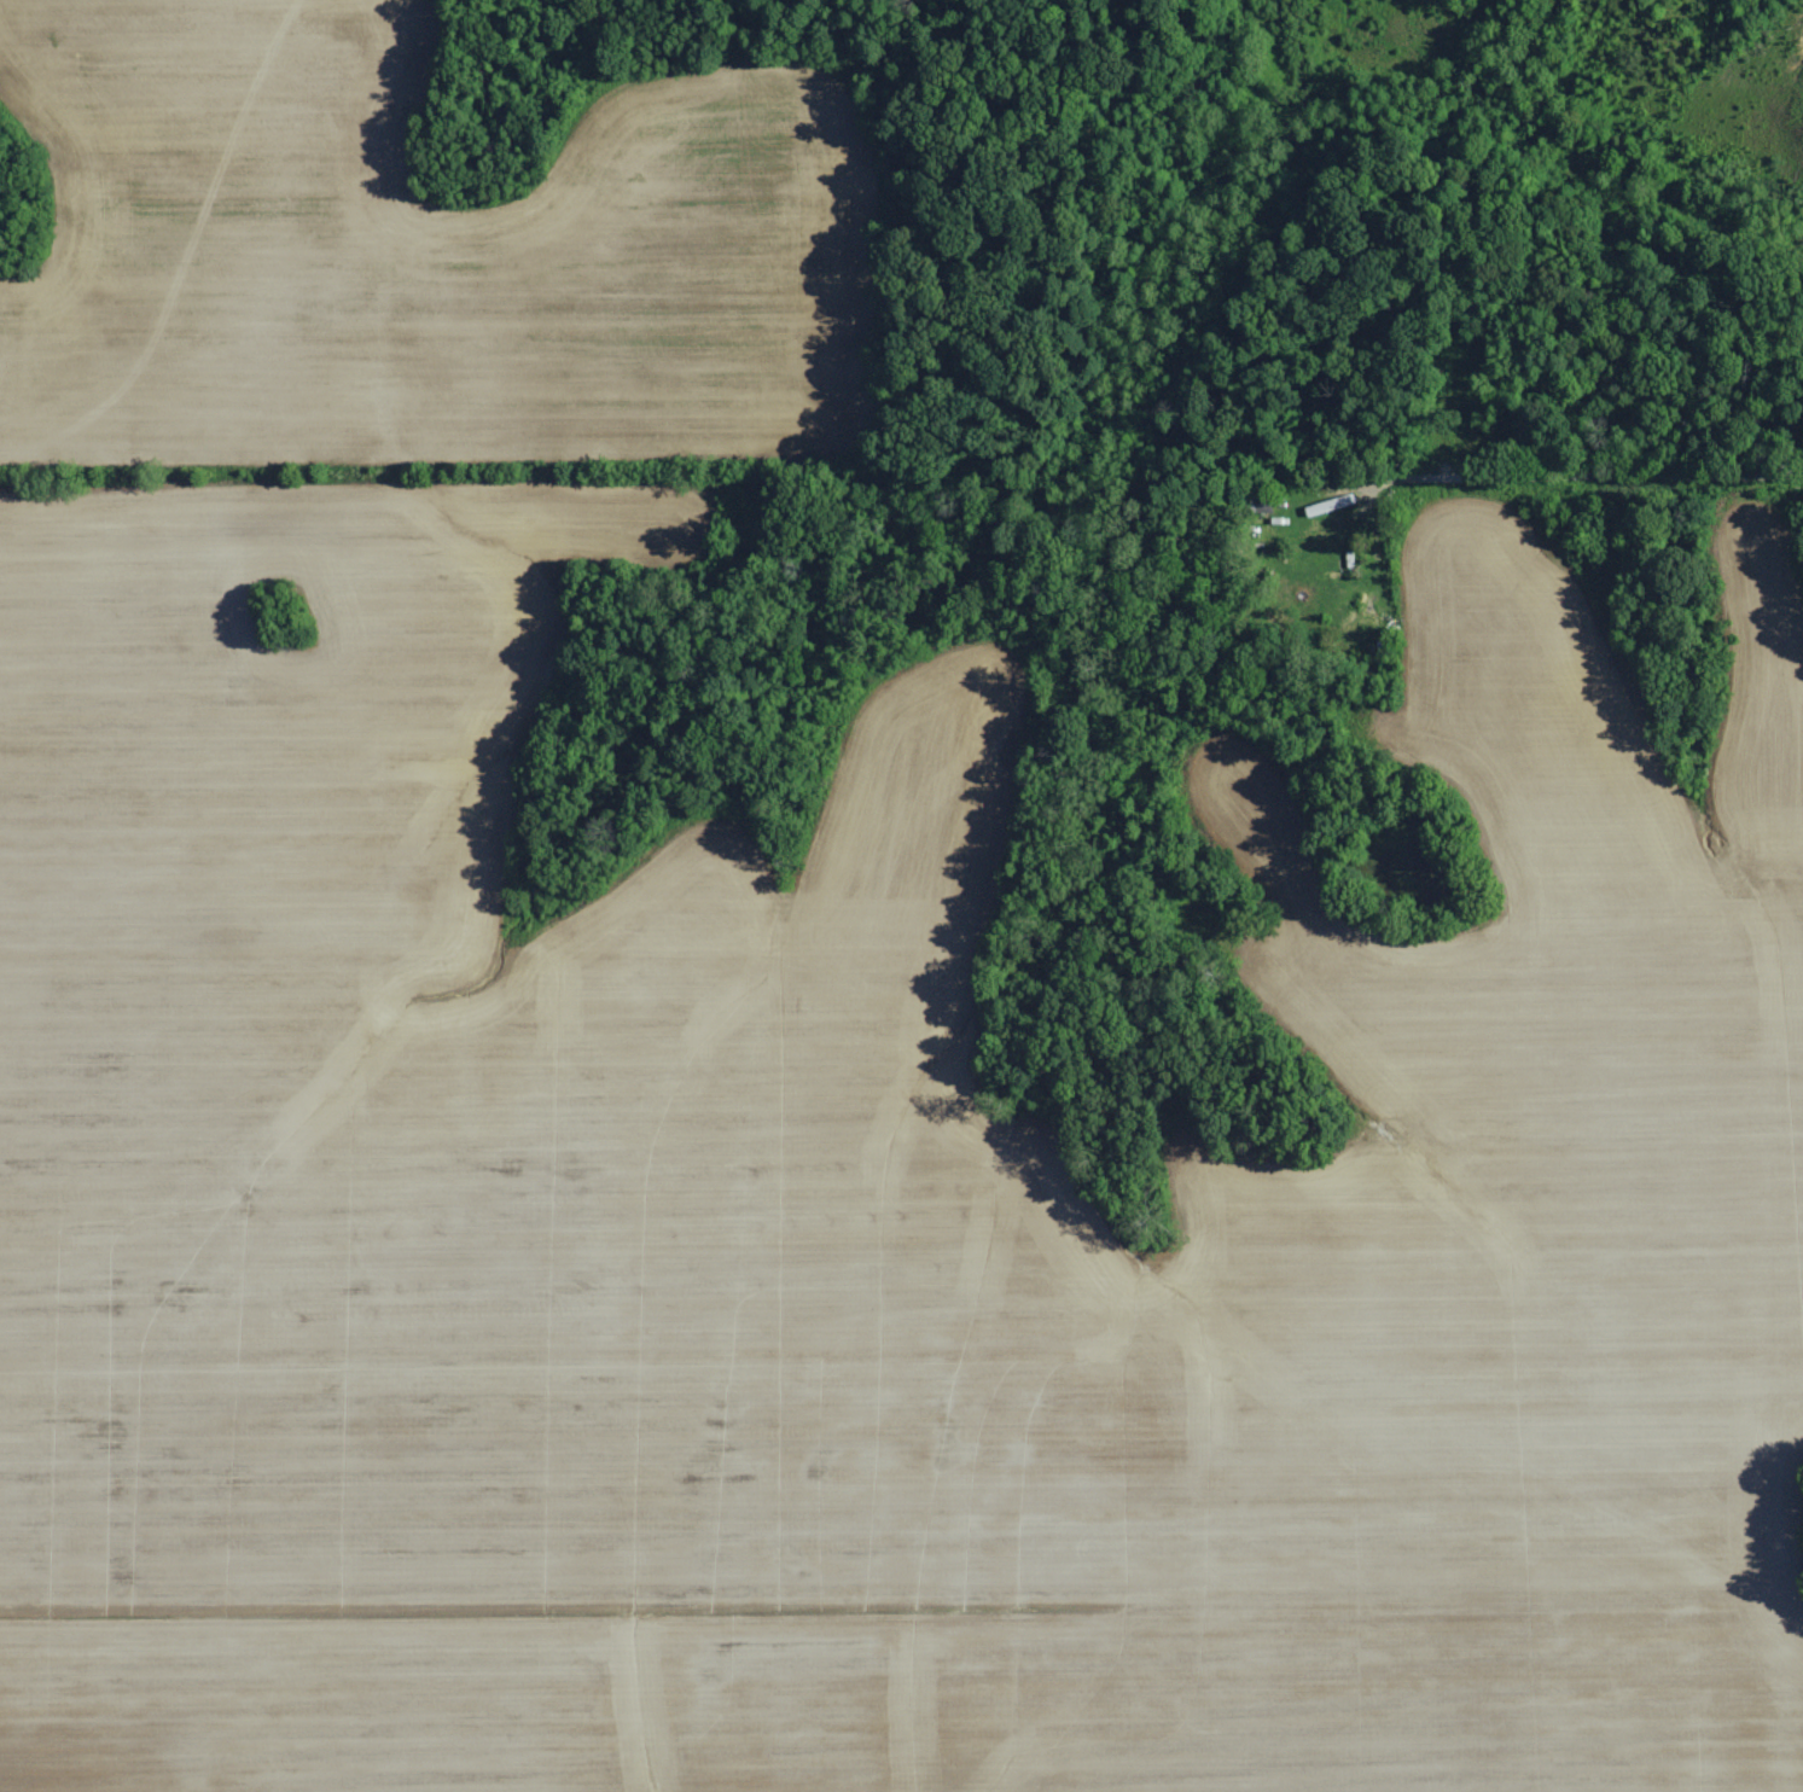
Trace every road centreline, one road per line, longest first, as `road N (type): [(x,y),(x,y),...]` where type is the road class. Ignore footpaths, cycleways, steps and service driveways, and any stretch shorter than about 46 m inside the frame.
road 1 (residential): [(1802,471),(1273,483)]

